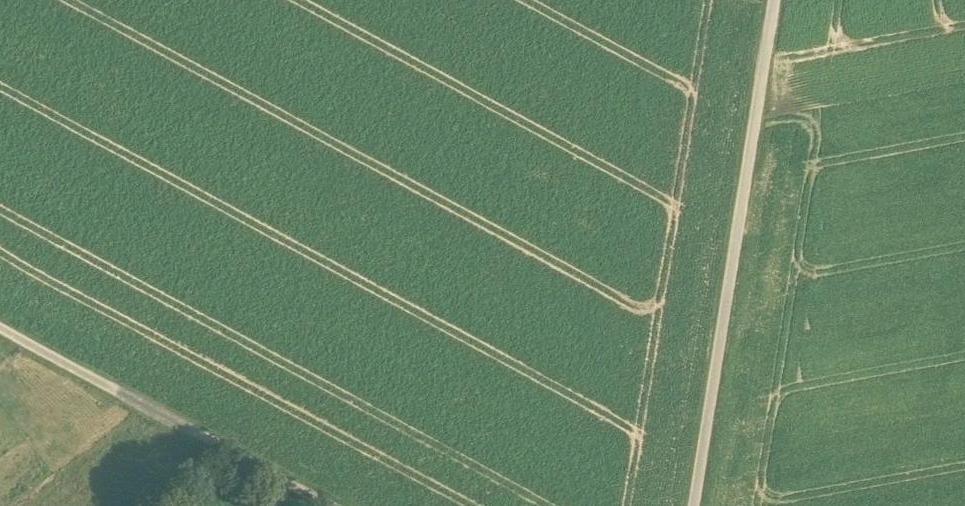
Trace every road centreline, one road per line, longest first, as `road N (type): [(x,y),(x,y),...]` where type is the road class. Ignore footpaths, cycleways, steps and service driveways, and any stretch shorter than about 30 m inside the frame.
road 1 (track): [(776,0),(697,505)]
road 2 (track): [(0,329),(328,505)]

